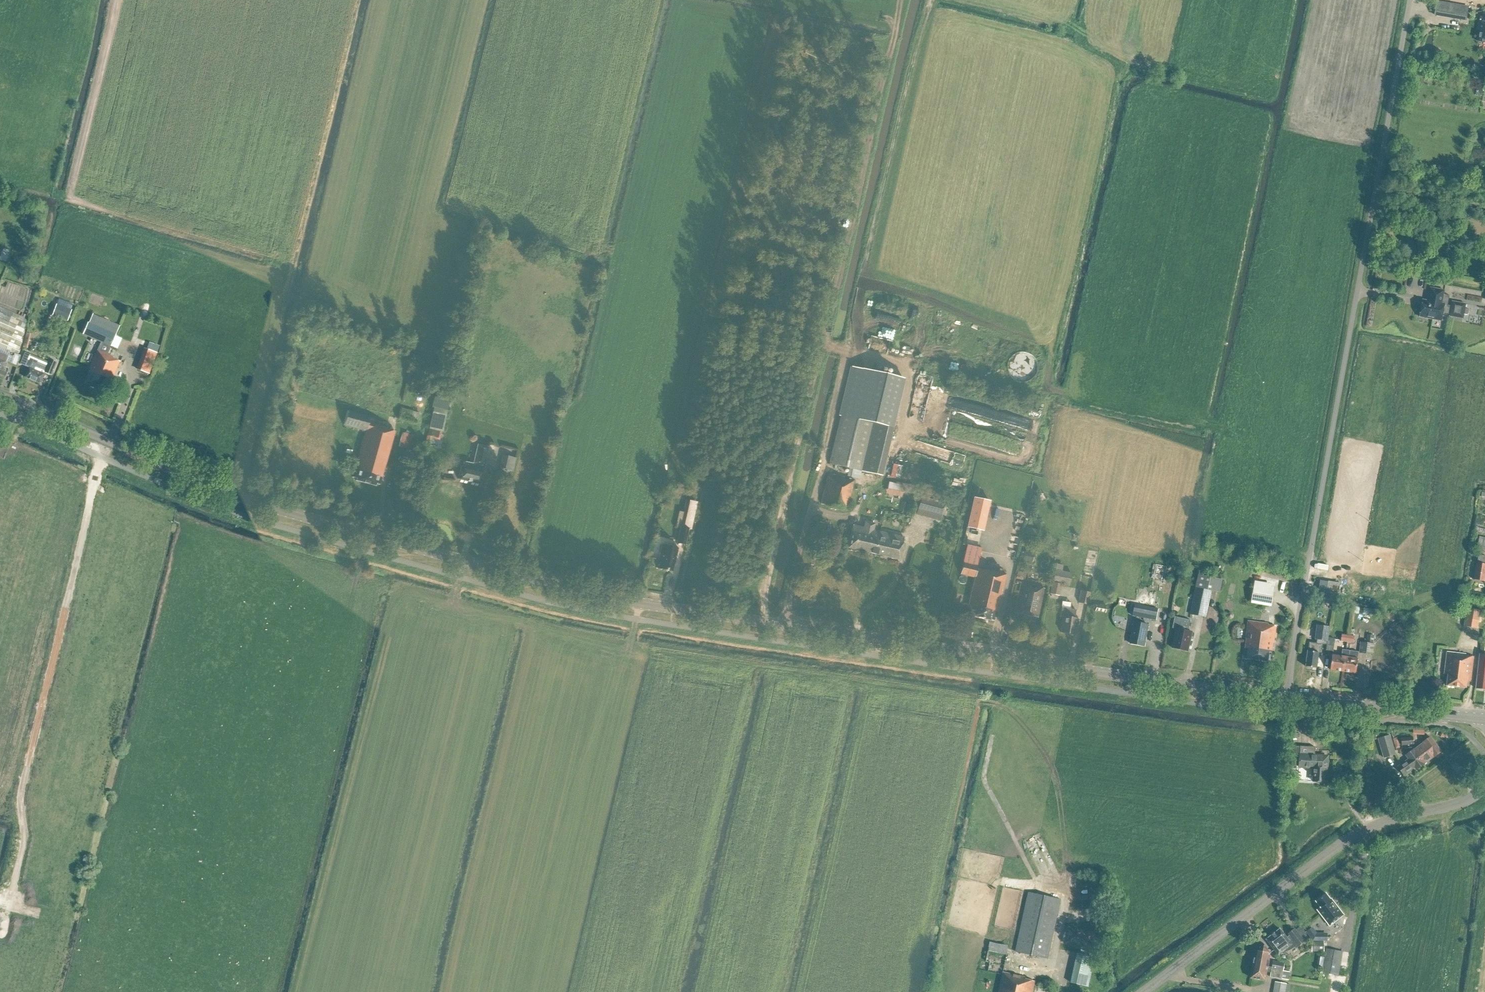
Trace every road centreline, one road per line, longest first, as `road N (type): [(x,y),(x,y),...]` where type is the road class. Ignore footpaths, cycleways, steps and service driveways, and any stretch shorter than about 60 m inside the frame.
road 1 (secondary): [(1287,698),(594,595),(271,507),(156,463)]
road 2 (unclassified): [(1287,698),(1409,0)]
road 3 (tertiary): [(1143,991),(1359,832),(1464,802),(1484,786)]
road 4 (secondary): [(1484,719),(1287,698)]
road 5 (secondary): [(0,395),(156,463)]

